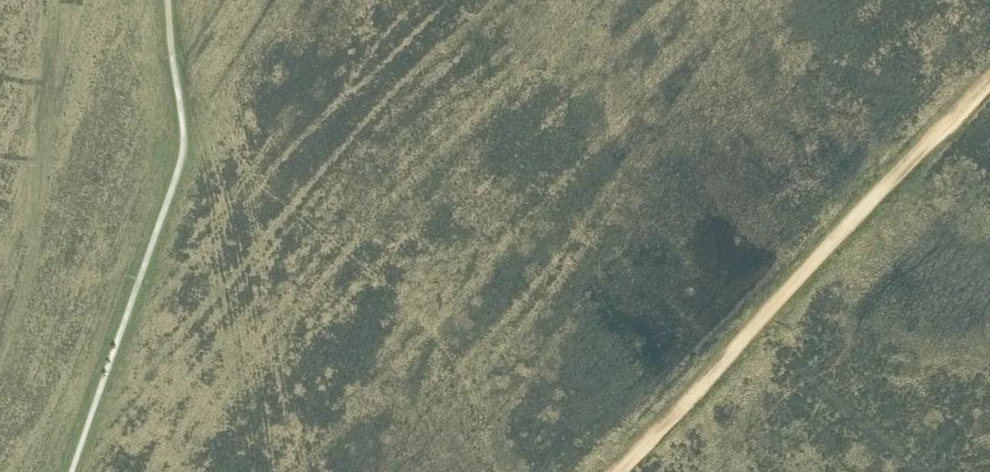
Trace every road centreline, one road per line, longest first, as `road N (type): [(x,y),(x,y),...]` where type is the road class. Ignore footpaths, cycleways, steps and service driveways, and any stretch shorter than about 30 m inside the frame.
road 1 (track): [(613,471),(989,85)]

